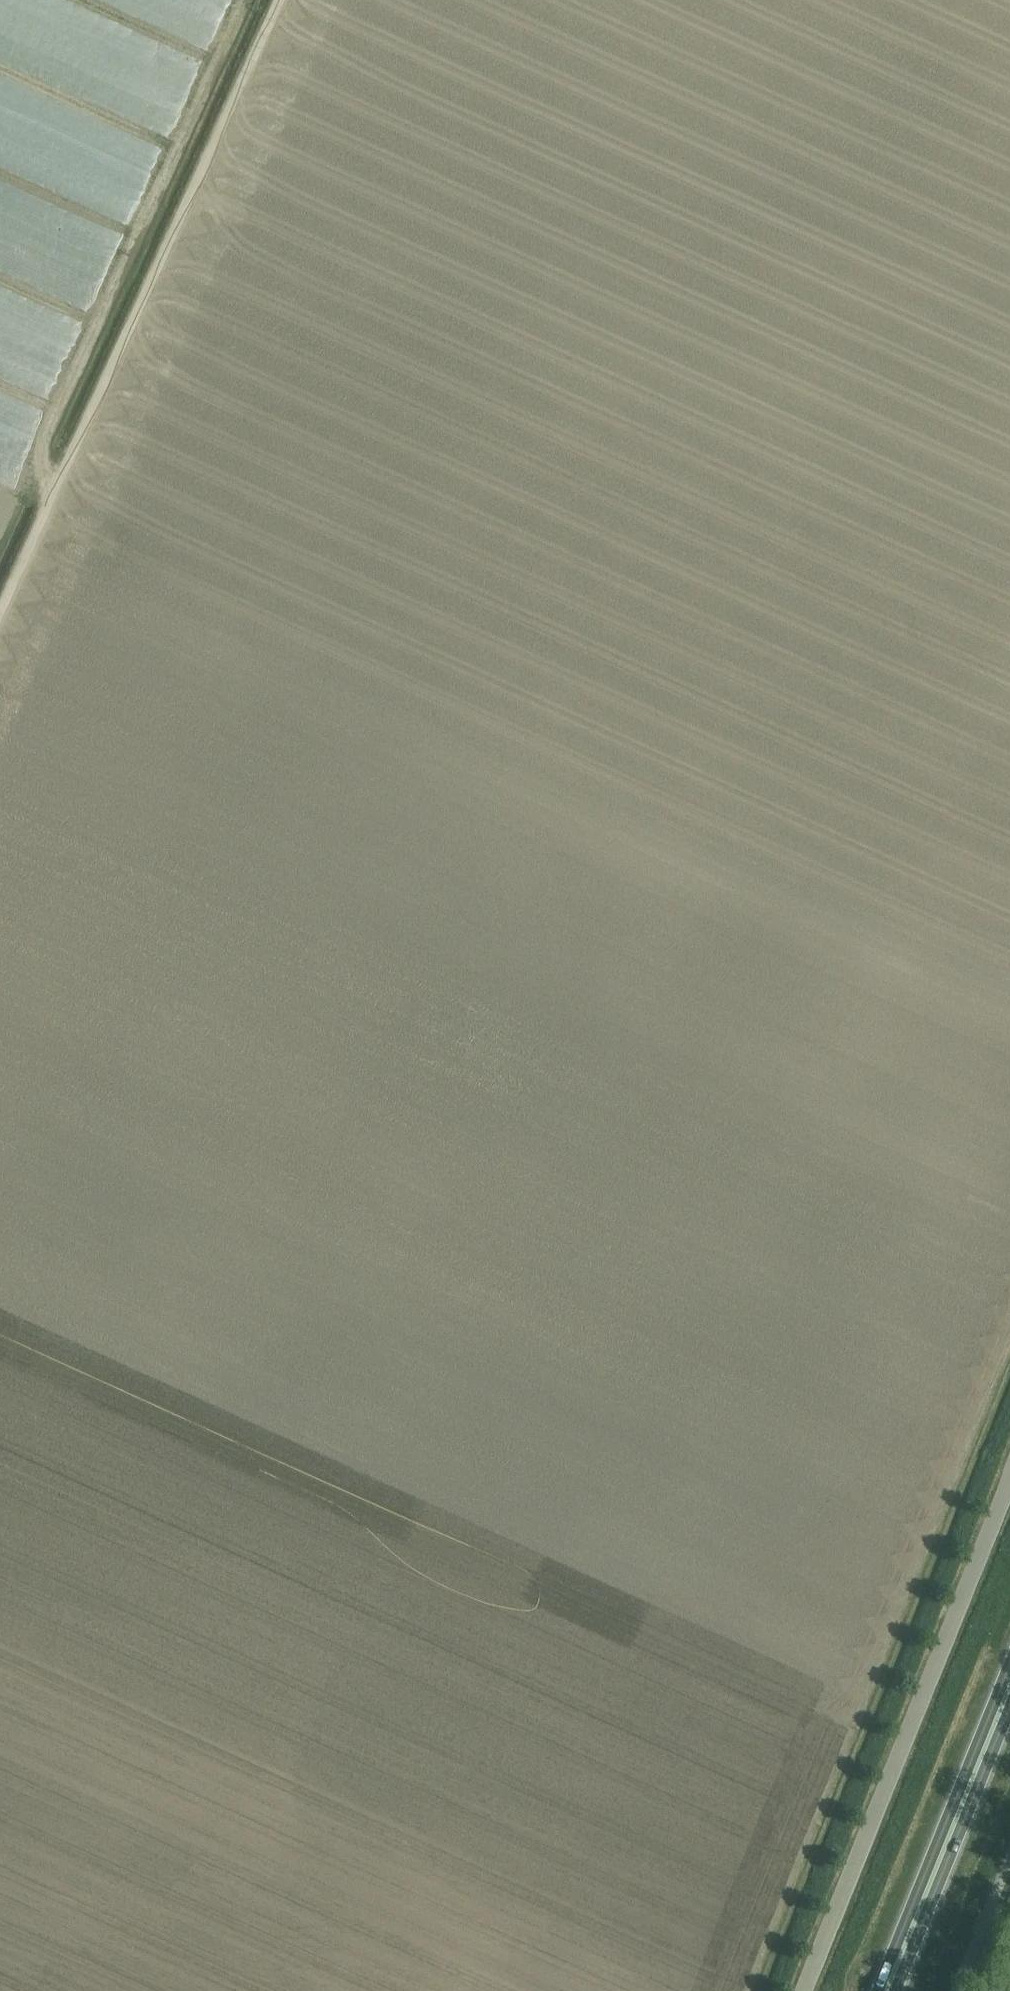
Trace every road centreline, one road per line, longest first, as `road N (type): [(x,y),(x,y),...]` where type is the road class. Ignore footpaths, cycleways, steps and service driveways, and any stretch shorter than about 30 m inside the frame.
road 1 (unclassified): [(808,1990),(1009,1484)]
road 2 (trunk): [(886,1990),(1009,1686)]

